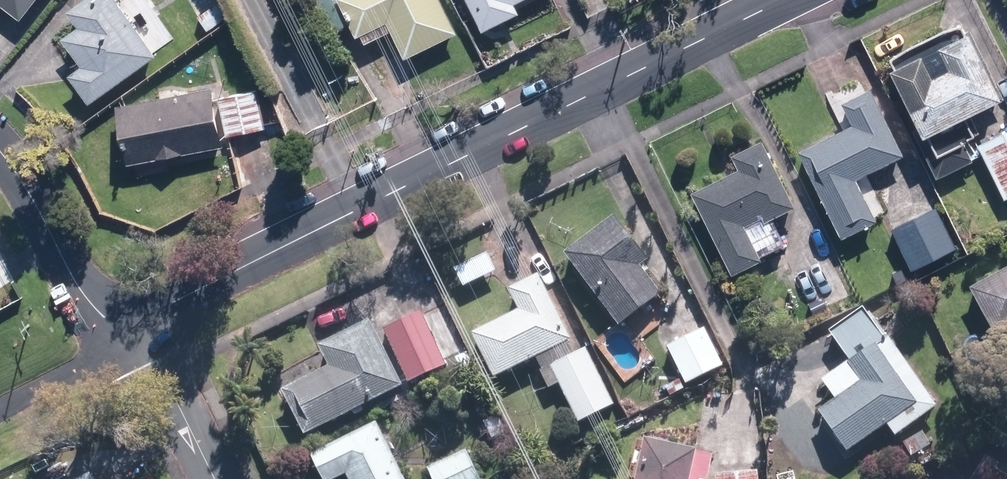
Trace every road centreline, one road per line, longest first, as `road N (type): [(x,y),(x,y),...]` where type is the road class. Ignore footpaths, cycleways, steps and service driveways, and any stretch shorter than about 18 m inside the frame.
road 1 (residential): [(147,338),(183,302),(242,267),(782,0)]
road 2 (residential): [(147,338),(92,306),(0,153)]
road 3 (residential): [(0,407),(147,338)]
road 4 (residential): [(147,338),(216,478)]

